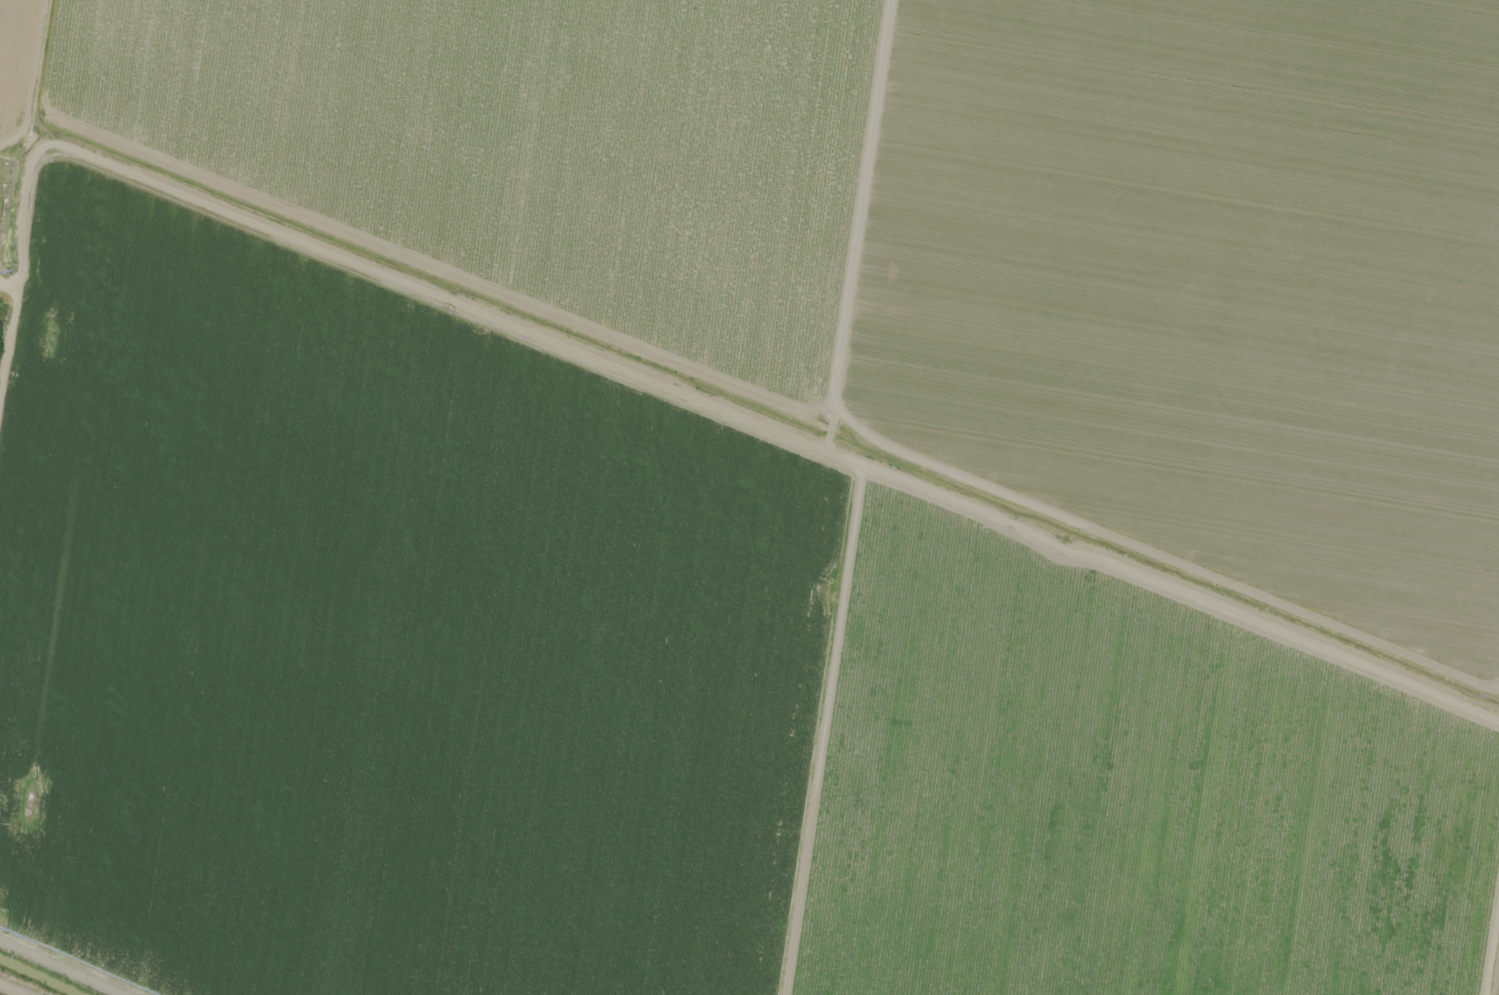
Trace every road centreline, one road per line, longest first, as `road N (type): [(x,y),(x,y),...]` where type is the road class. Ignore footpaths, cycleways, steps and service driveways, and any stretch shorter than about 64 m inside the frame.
road 1 (residential): [(1191,994),(1067,836),(896,641),(816,589),(0,276)]

